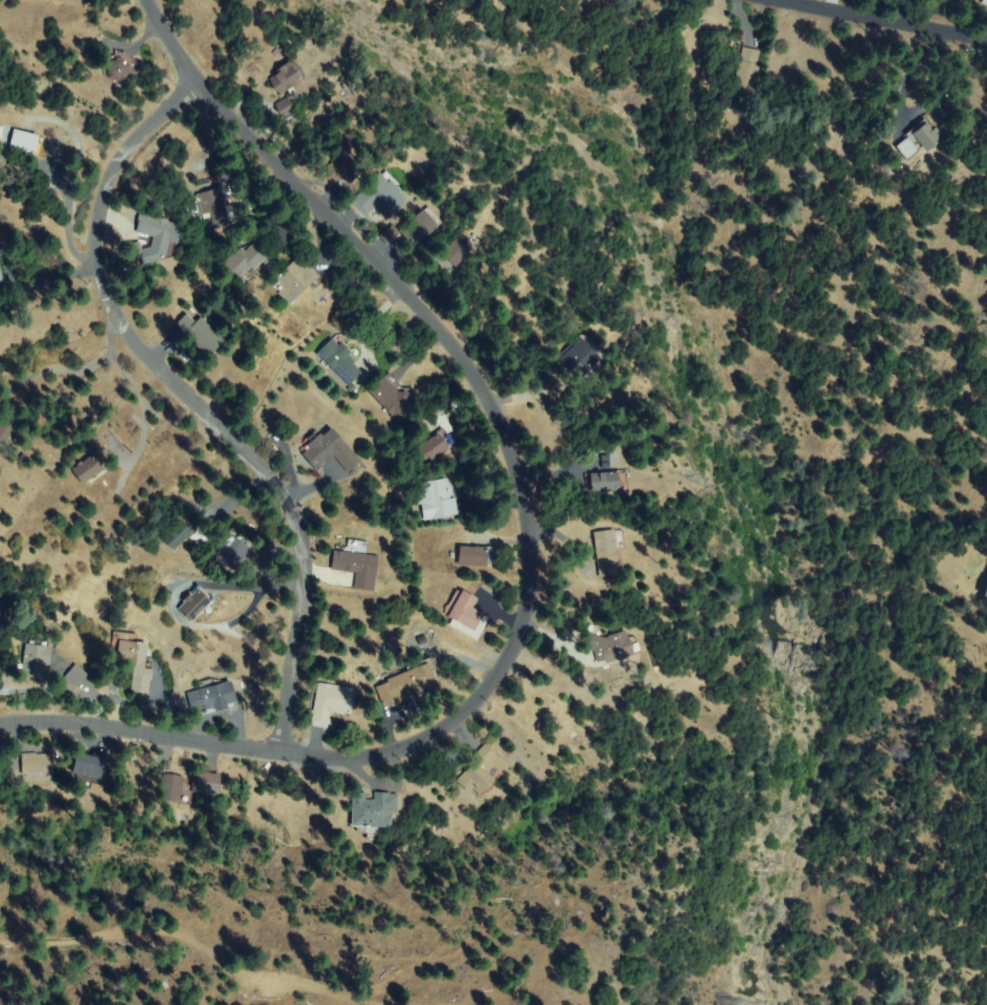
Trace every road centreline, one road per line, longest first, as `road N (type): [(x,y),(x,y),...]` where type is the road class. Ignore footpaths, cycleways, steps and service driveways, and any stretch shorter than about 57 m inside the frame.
road 1 (residential): [(150,0),(202,80),(468,362),(511,446),(532,586),(509,655),(490,684),(404,748),(316,755),(79,720),(0,724)]
road 2 (residential): [(241,747),(239,671),(257,473),(132,336),(99,276),(107,180),(202,80)]
road 3 (residential): [(986,40),(776,0)]

